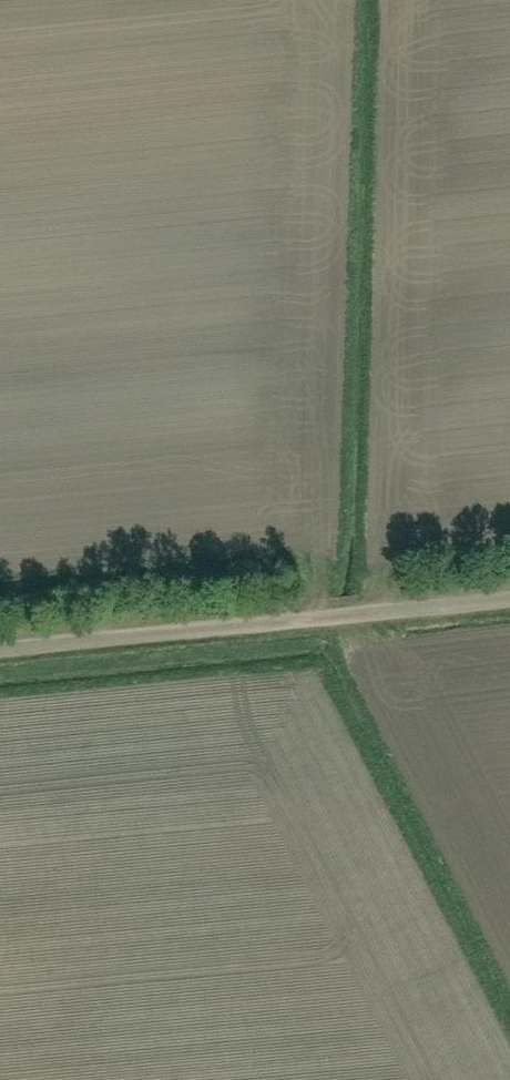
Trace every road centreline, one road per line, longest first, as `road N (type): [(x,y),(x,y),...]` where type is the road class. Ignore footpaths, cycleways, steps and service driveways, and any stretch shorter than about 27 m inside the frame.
road 1 (unclassified): [(0,658),(509,607)]

